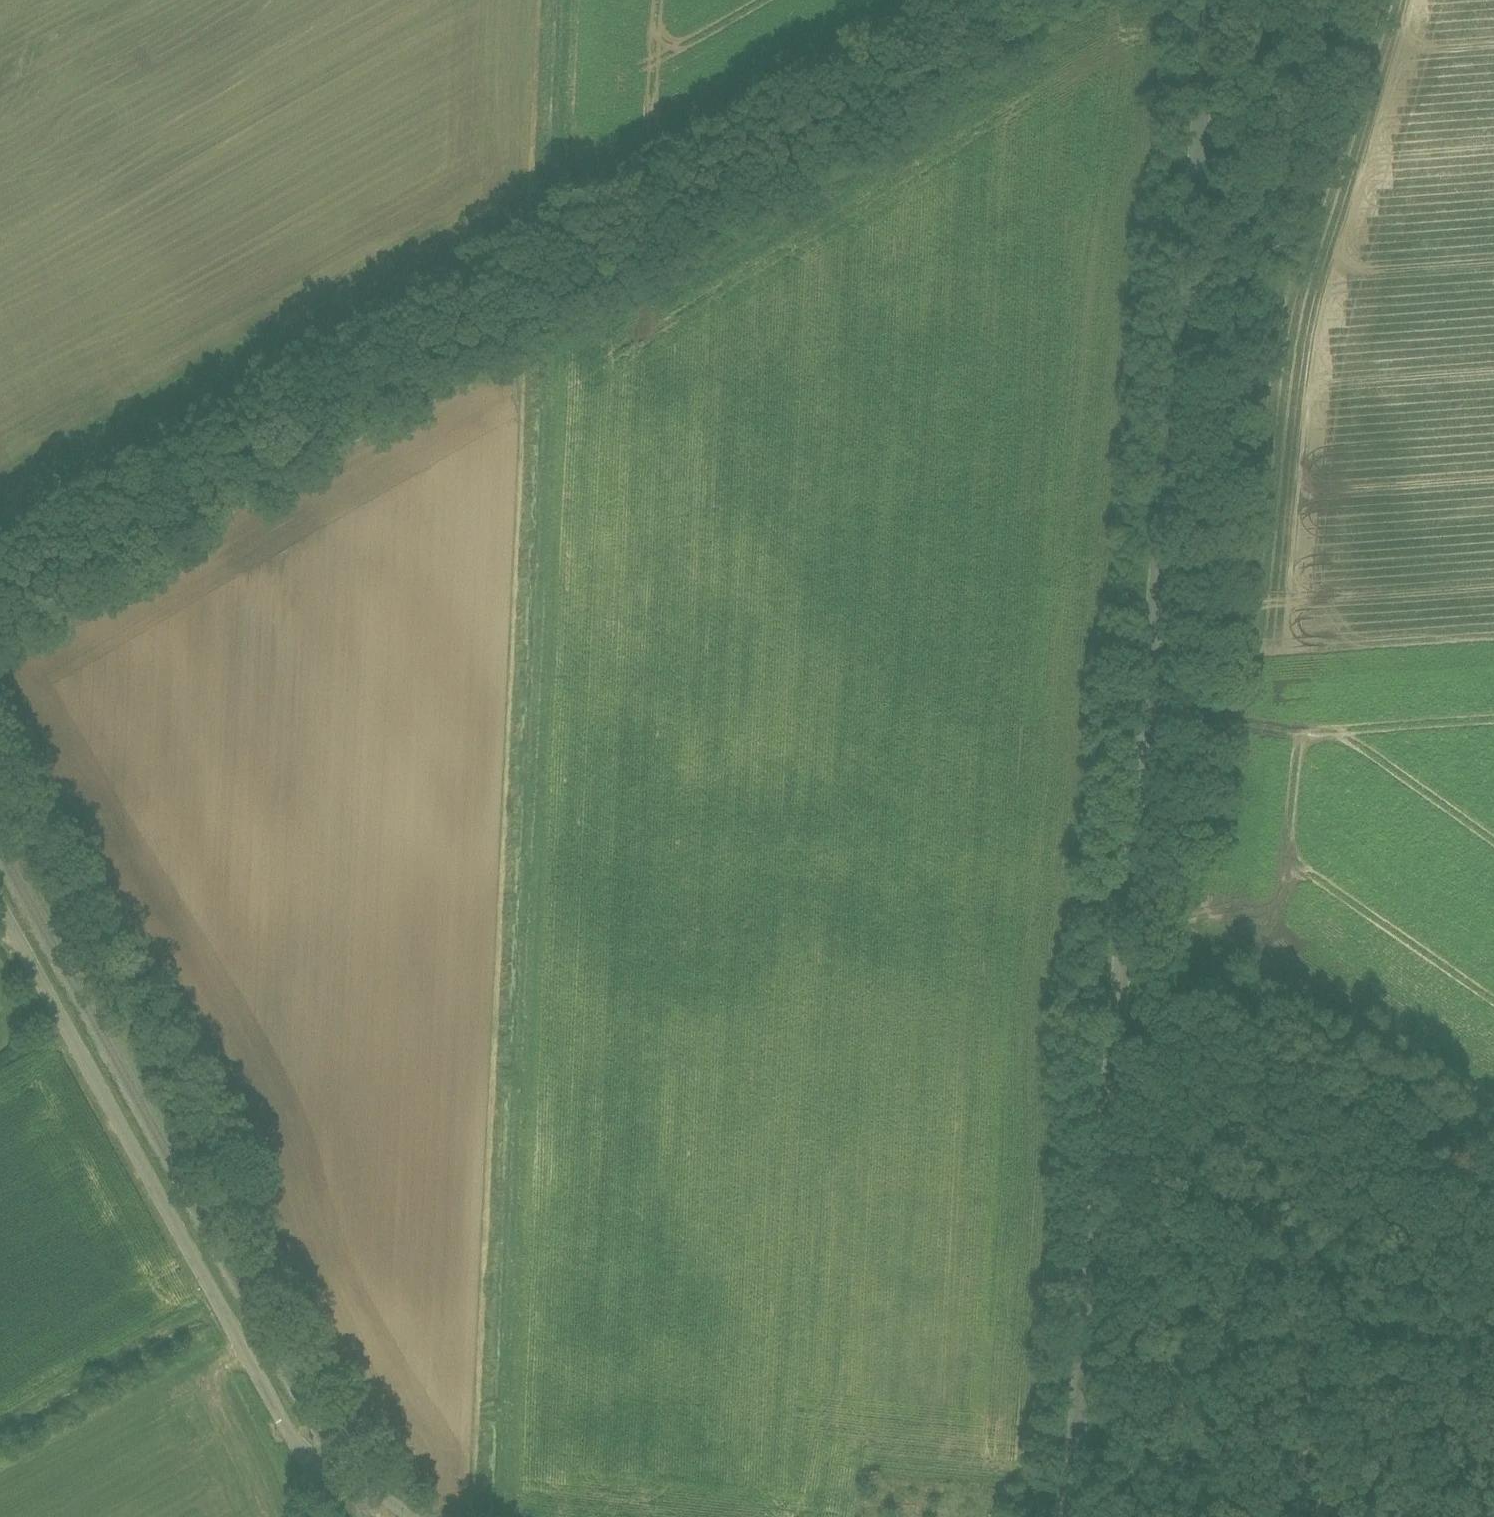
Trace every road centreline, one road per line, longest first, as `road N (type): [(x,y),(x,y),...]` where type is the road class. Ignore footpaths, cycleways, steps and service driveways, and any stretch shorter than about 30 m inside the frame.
road 1 (residential): [(1217,0),(1074,1516)]
road 2 (track): [(0,619),(1031,0)]
road 3 (unclassified): [(0,917),(299,1465)]

